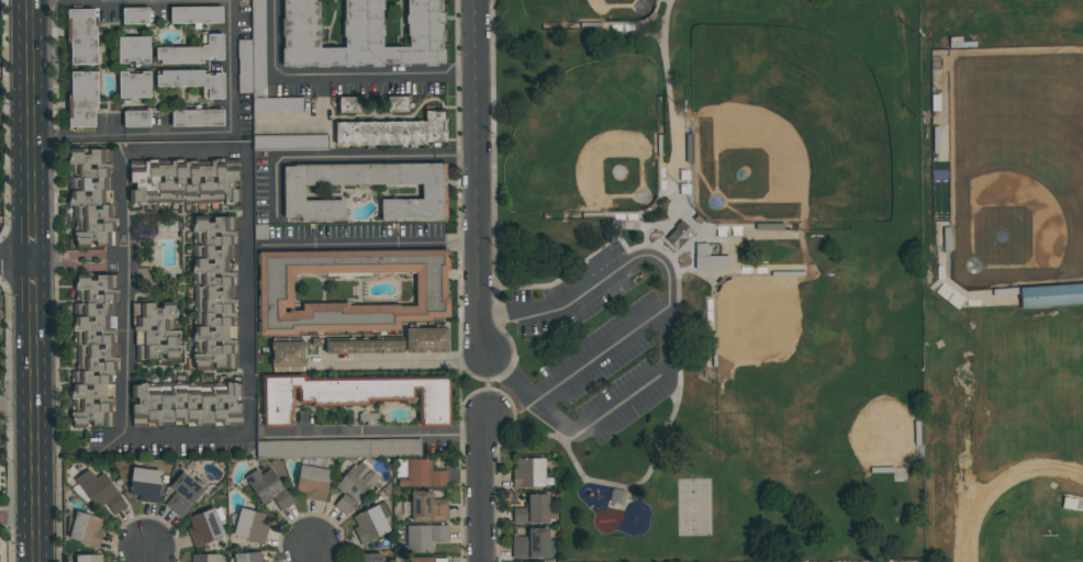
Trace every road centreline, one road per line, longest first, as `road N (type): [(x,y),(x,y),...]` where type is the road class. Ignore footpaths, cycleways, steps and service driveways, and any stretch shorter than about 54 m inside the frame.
road 1 (residential): [(475,0),(478,315),(490,355)]
road 2 (secondary): [(33,312),(38,561)]
road 3 (secondary): [(31,0),(32,200)]
road 4 (residential): [(490,418),(482,451),(483,561)]

